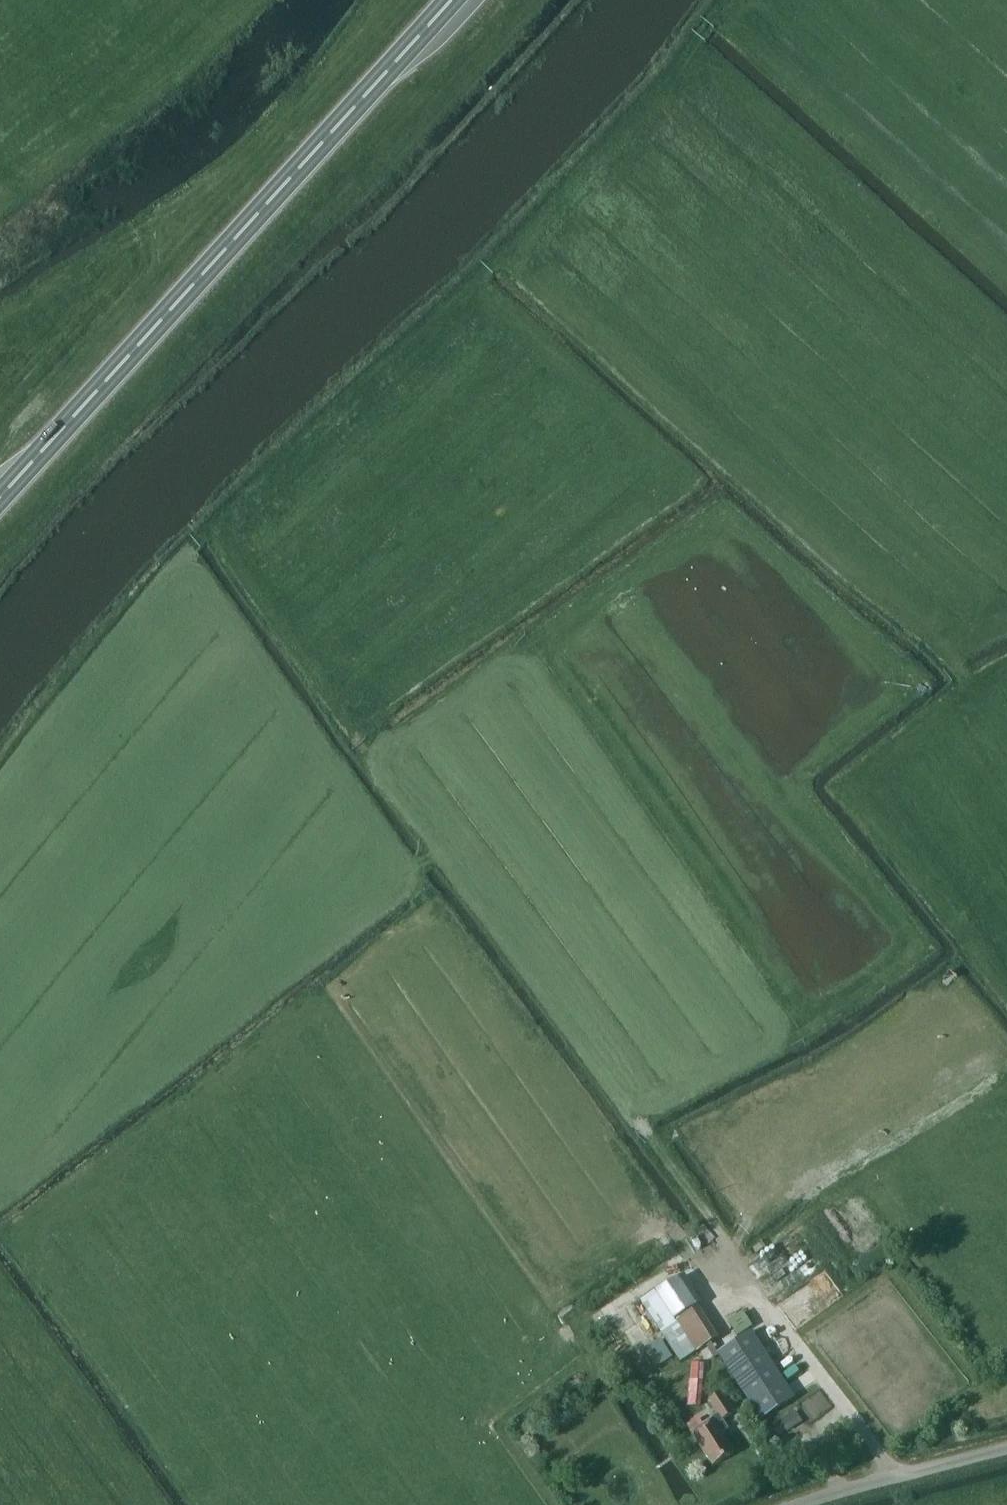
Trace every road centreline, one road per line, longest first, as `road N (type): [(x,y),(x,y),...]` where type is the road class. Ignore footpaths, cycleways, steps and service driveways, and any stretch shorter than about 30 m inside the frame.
road 1 (trunk): [(0,497),(453,0)]
road 2 (unclassified): [(1006,1449),(800,1504)]

